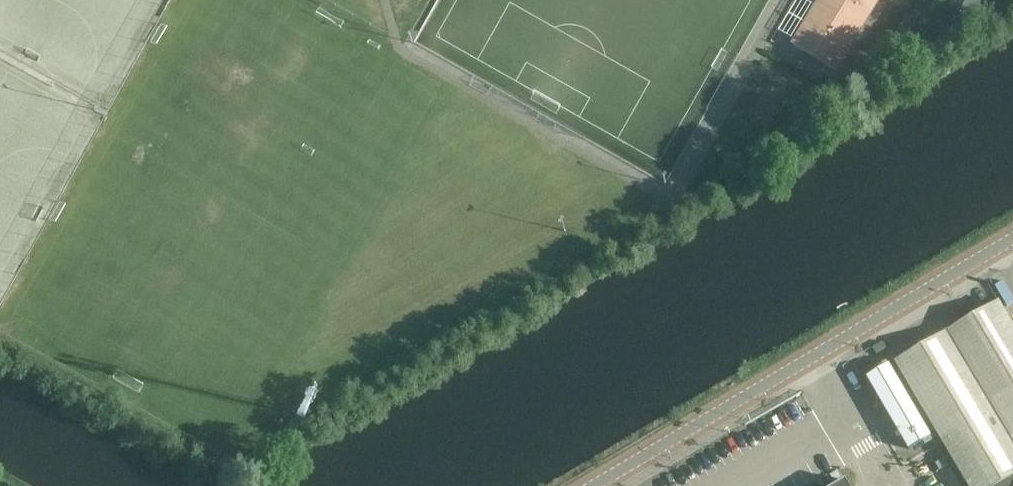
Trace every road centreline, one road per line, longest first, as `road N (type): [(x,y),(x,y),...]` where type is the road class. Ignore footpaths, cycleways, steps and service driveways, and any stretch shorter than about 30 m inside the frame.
road 1 (tertiary): [(597,485),(1012,241)]

